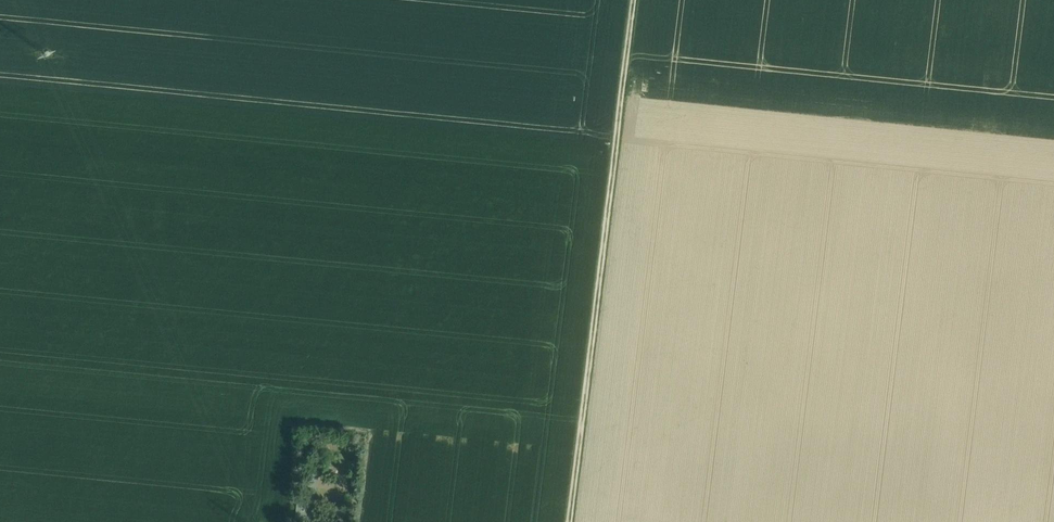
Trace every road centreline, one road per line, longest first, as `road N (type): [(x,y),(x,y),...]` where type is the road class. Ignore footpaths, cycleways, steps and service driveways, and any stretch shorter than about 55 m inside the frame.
road 1 (track): [(633,0),(569,521)]

